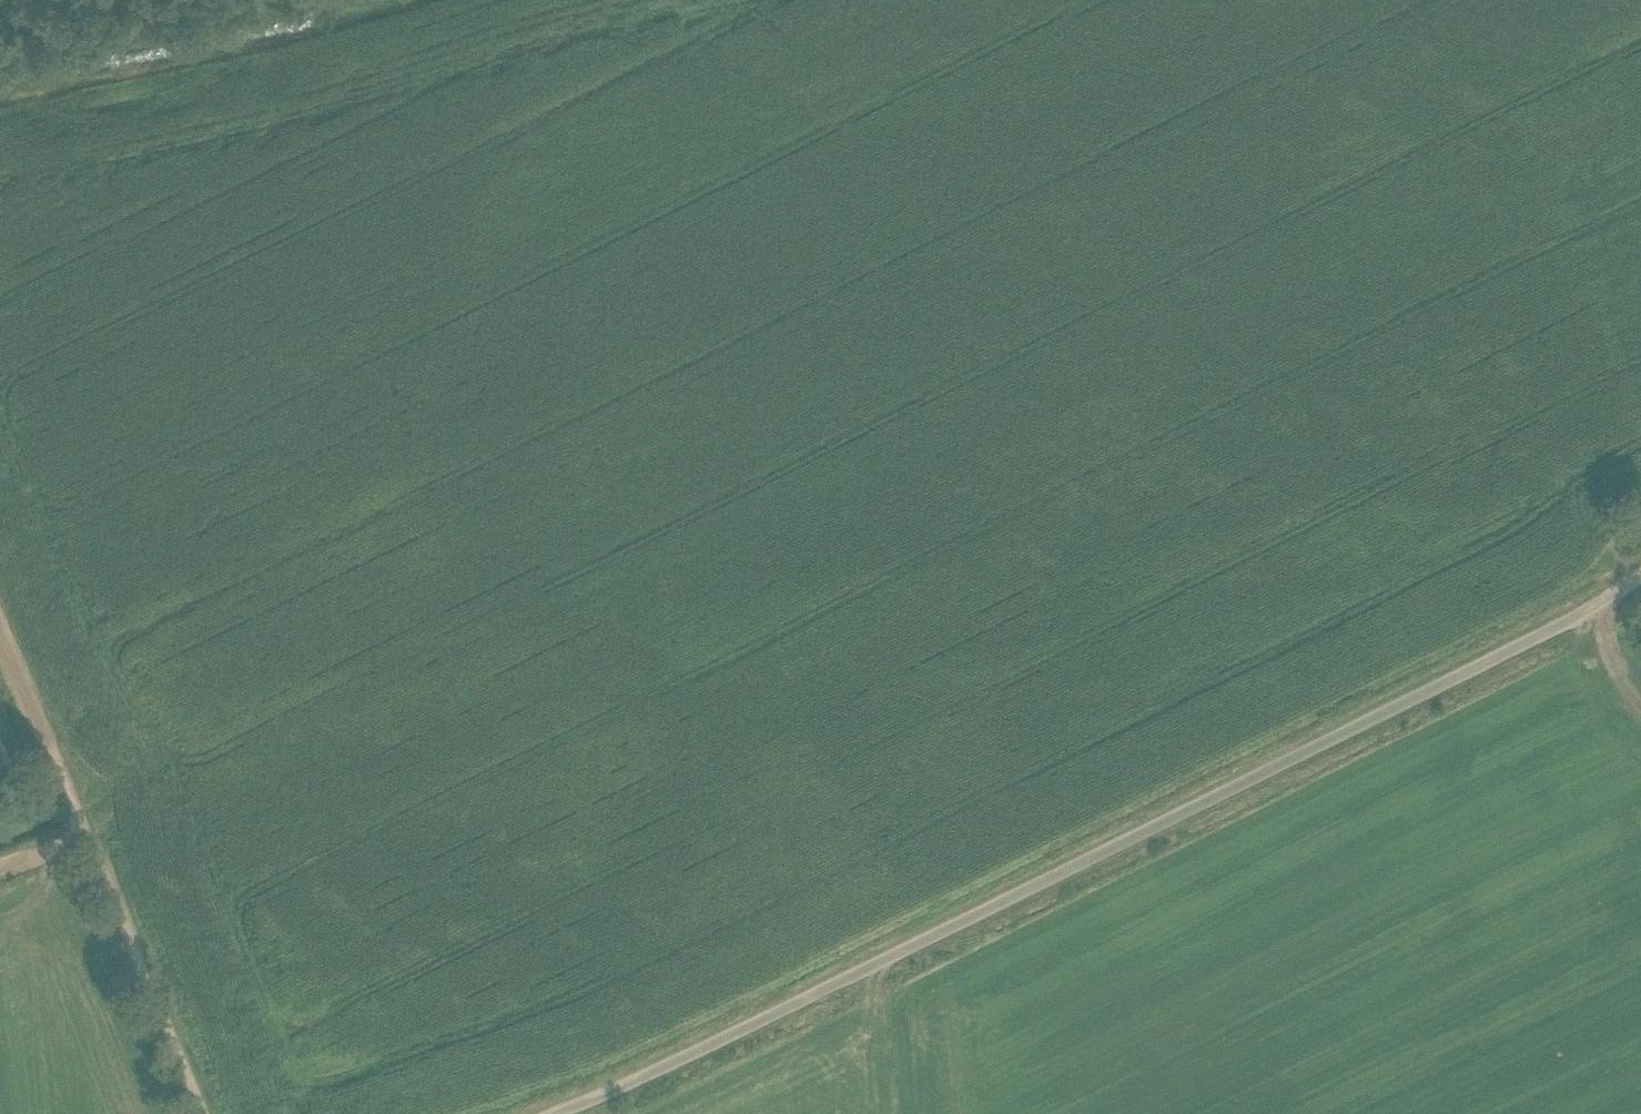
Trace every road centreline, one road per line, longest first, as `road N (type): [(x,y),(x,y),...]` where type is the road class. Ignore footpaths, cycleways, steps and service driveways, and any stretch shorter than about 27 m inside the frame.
road 1 (unclassified): [(548,1113),(620,1087),(1580,615),(1640,577)]
road 2 (unclassified): [(65,785),(202,1113)]
road 3 (track): [(0,634),(65,785)]

